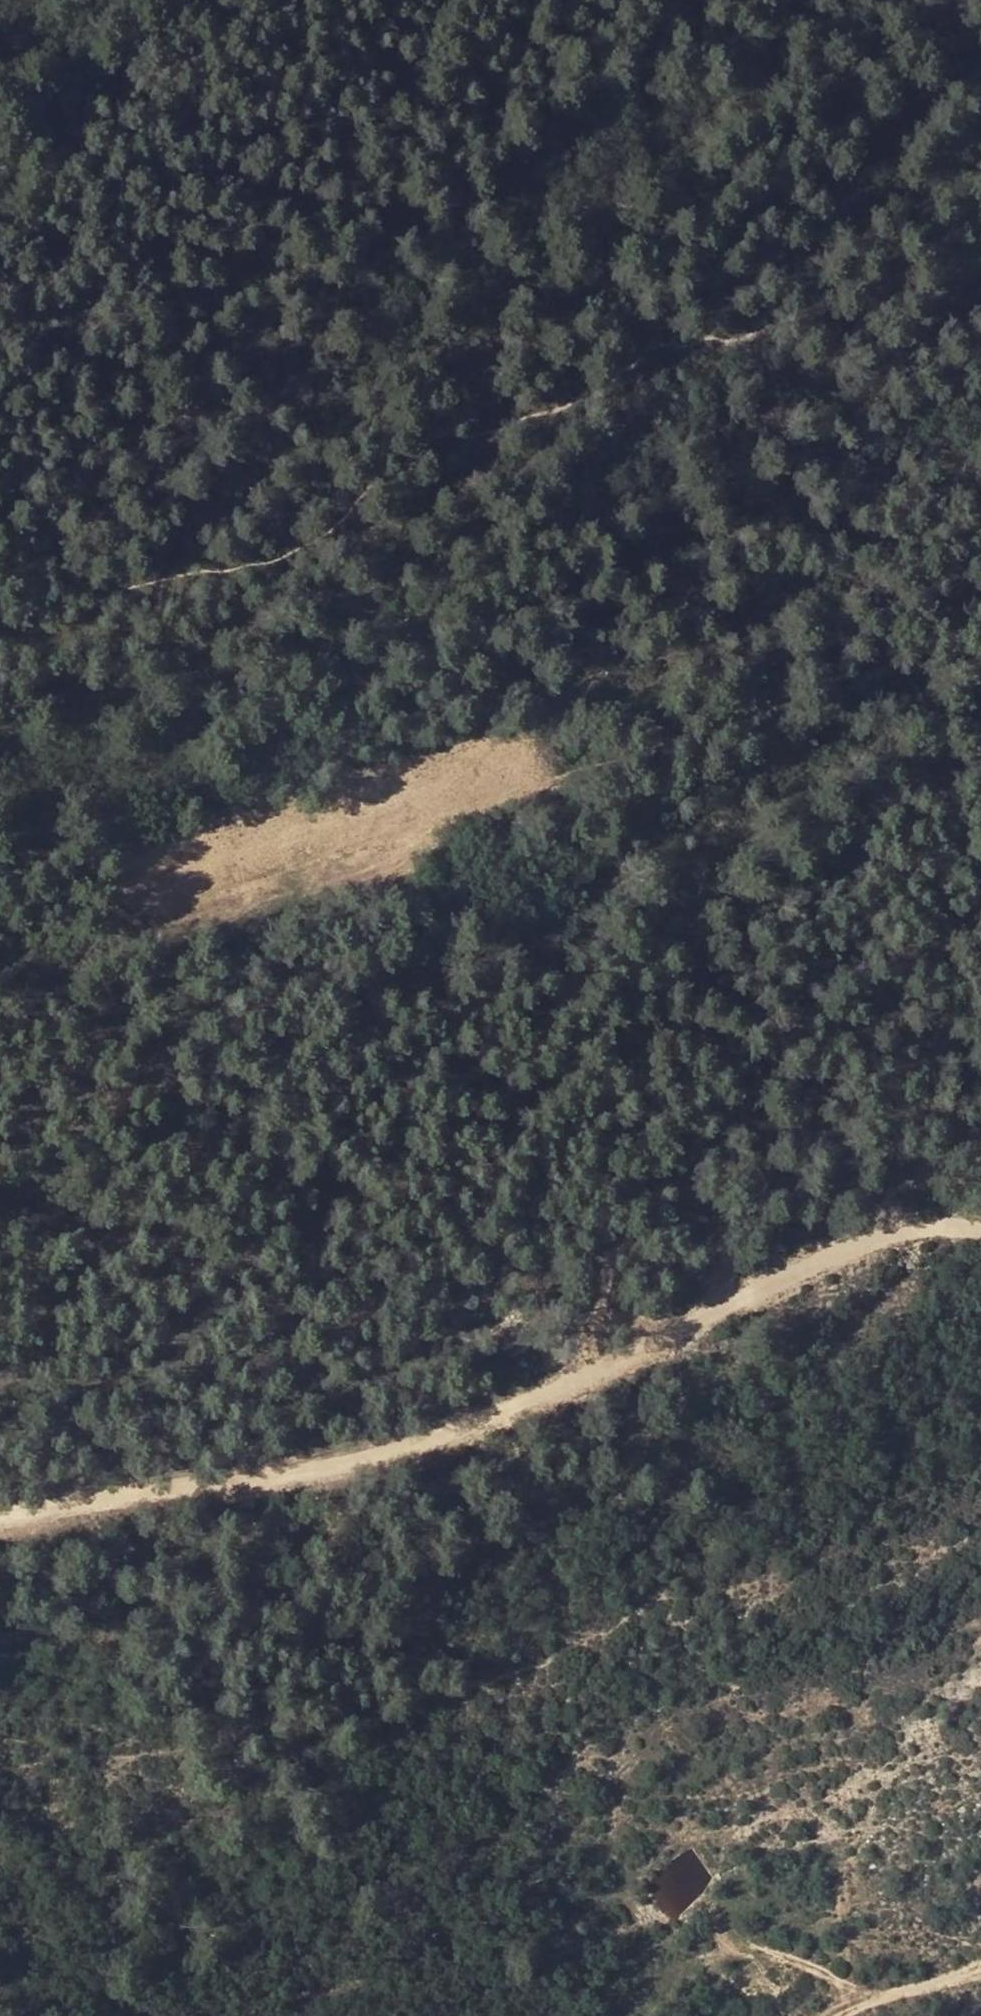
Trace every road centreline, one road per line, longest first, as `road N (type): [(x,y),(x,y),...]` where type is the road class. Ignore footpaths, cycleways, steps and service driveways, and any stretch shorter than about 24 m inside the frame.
road 1 (track): [(0,1519),(265,1483),(424,1448),(913,1228),(980,1224)]
road 2 (track): [(844,2015),(860,2002),(980,1977)]

